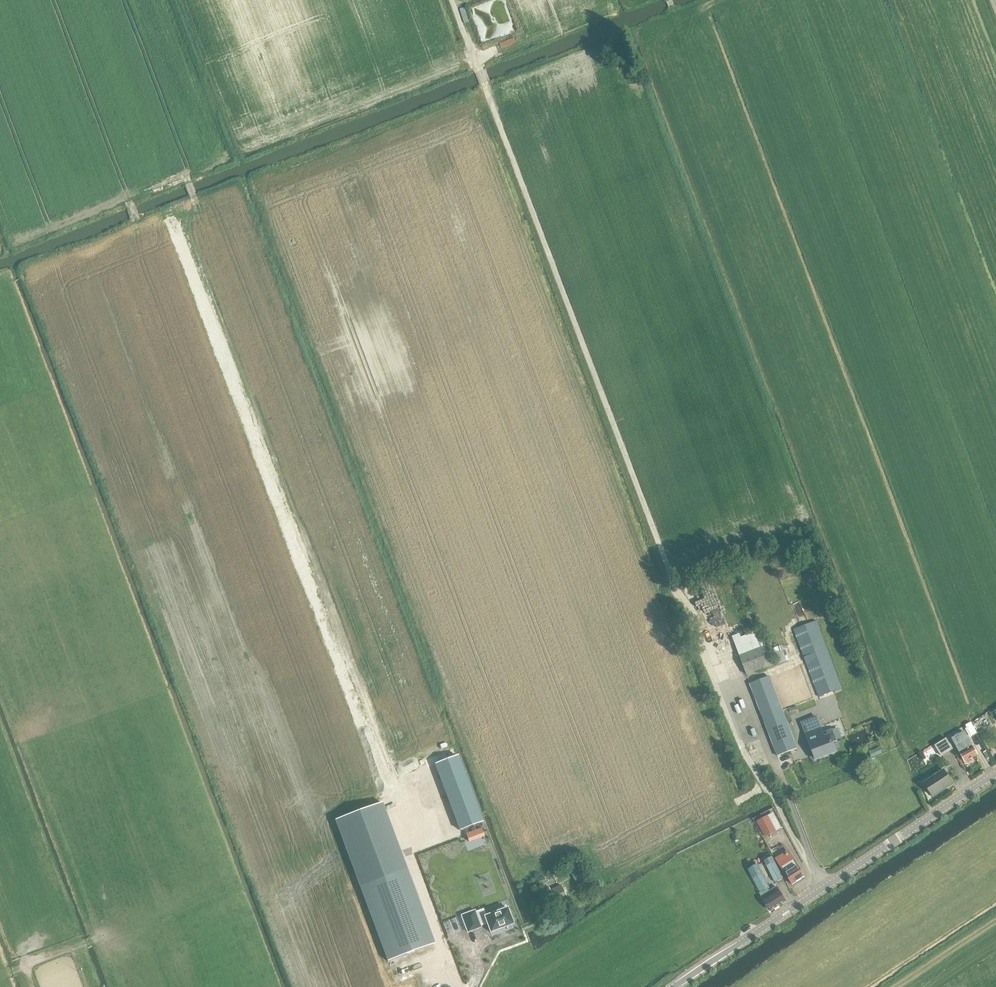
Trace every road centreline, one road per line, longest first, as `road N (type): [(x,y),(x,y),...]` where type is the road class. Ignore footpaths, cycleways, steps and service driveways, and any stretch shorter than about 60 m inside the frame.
road 1 (track): [(679,594),(476,59),(496,49)]
road 2 (tertiary): [(679,986),(995,775)]

